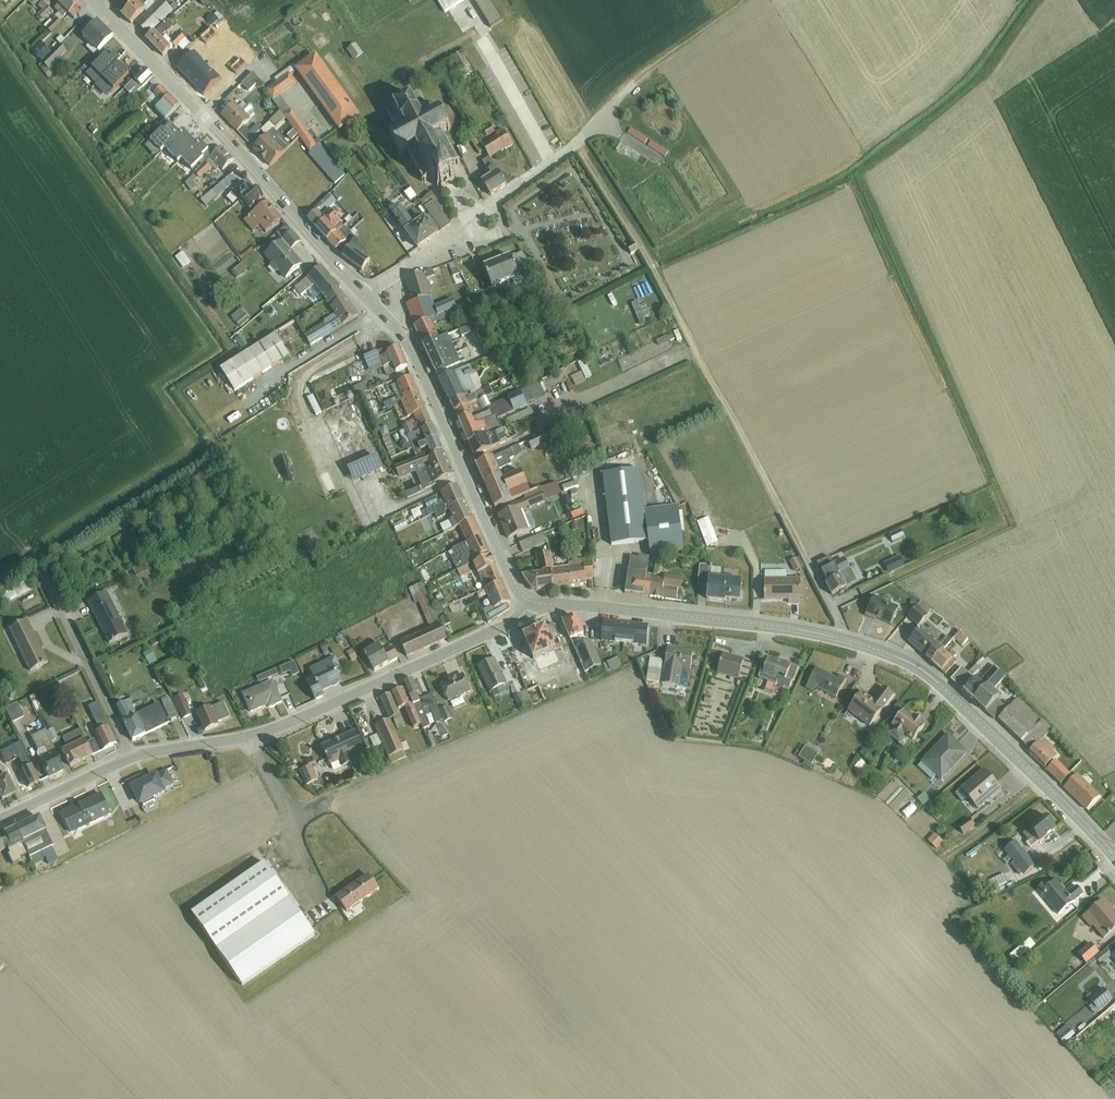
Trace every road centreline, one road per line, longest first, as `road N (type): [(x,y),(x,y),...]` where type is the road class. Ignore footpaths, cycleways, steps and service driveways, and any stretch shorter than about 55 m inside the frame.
road 1 (secondary): [(533,603),(800,630),(913,662),(1114,860)]
road 2 (track): [(844,638),(731,411),(575,145)]
road 3 (tertiary): [(131,757),(268,732),(515,621),(533,603)]
road 4 (secondary): [(367,297),(89,0)]
road 5 (secondary): [(533,603),(517,589),(417,360),(391,324)]
road 6 (residential): [(394,278),(575,145),(635,84)]
road 7 (residential): [(131,757),(41,572)]
road 8 (tertiary): [(0,820),(131,757)]
road 9 (track): [(635,84),(746,0)]

